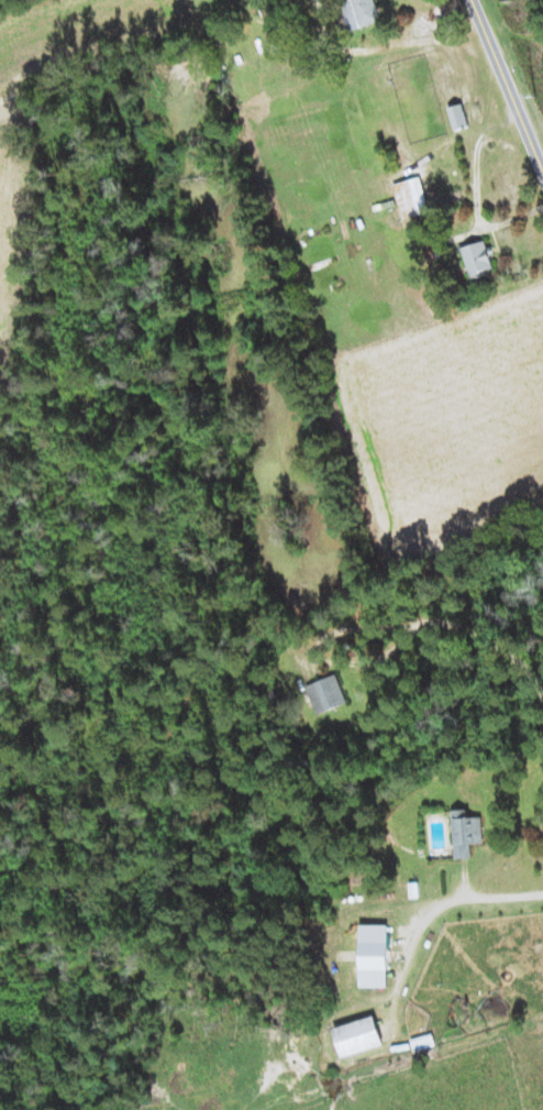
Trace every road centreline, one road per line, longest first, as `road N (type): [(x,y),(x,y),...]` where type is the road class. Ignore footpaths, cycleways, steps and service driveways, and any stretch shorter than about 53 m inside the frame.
road 1 (tertiary): [(542,165),(475,0)]

